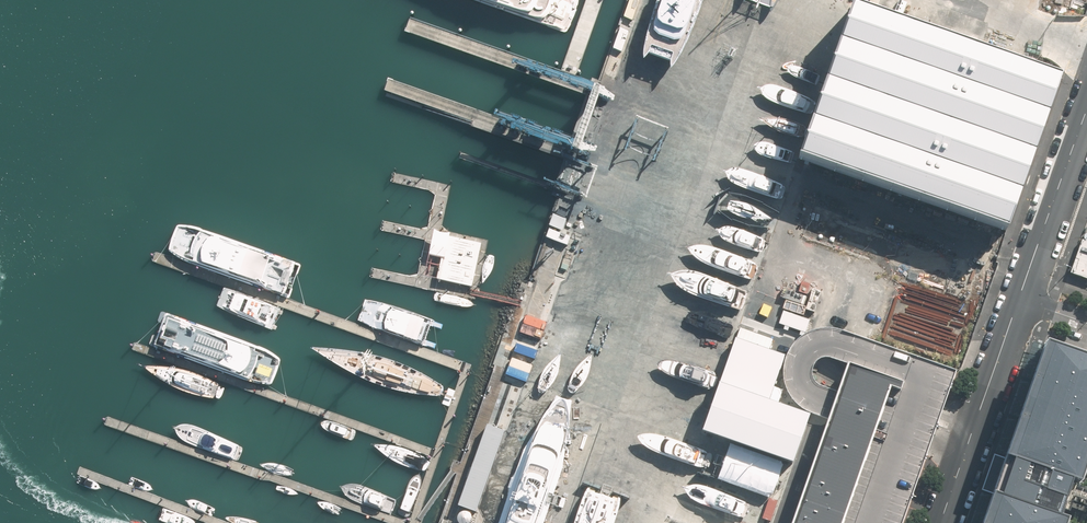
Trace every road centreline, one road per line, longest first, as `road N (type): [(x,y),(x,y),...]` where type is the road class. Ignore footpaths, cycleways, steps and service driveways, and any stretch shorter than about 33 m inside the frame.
road 1 (secondary): [(942,522),(1021,301)]
road 2 (secondary): [(1021,301),(1086,112)]

